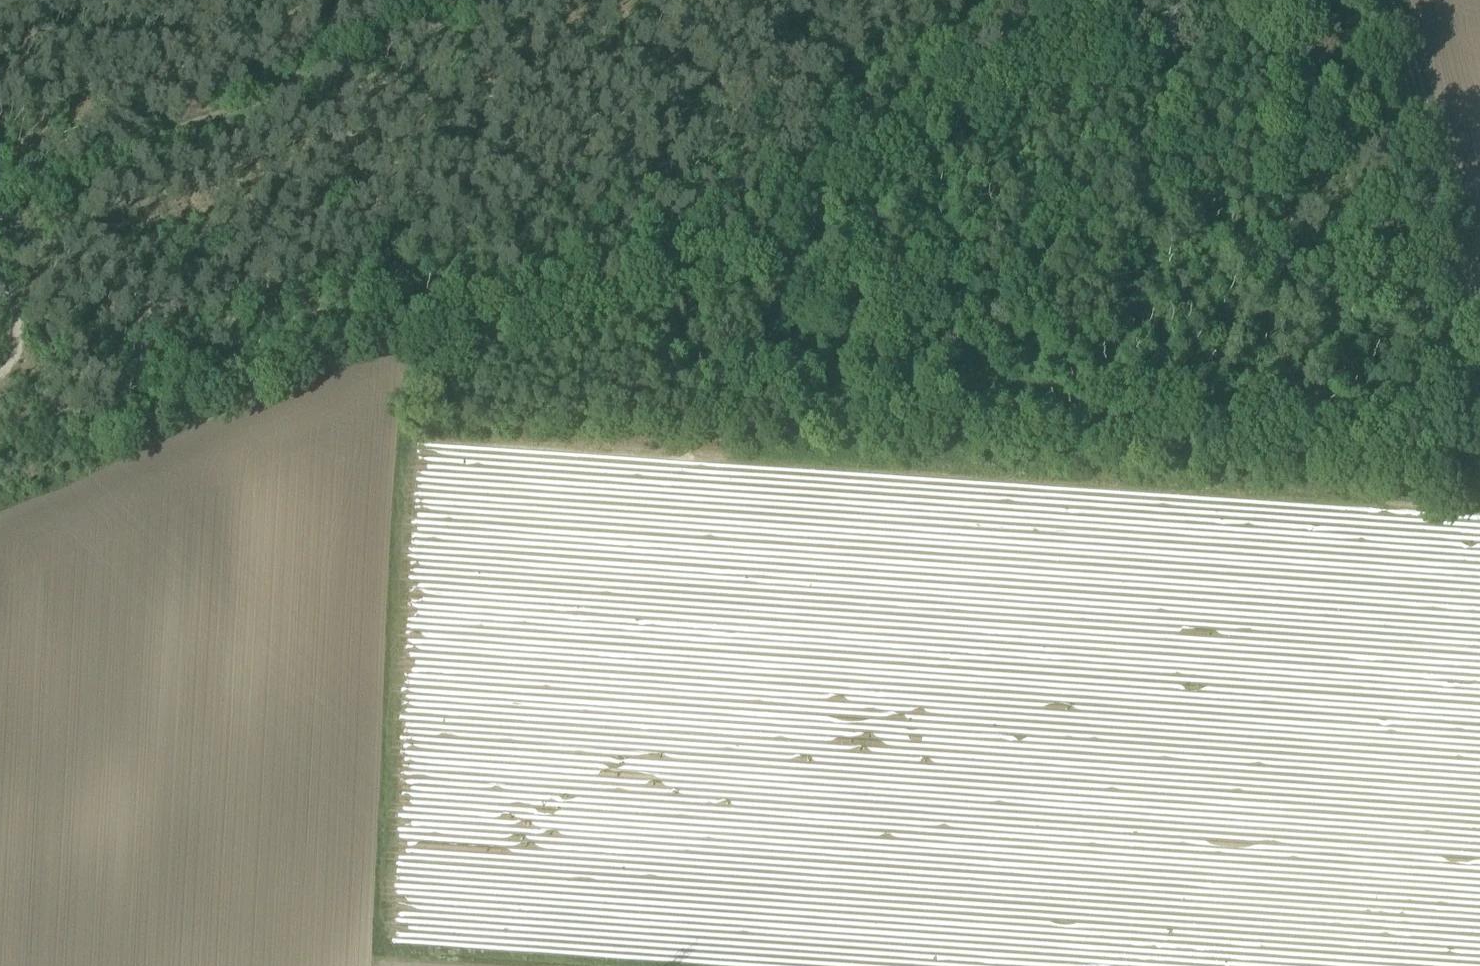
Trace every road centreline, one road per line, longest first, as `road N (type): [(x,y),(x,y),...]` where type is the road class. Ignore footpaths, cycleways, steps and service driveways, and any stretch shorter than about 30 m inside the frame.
road 1 (track): [(440,0),(0,175)]
road 2 (track): [(1479,346),(1390,0)]

